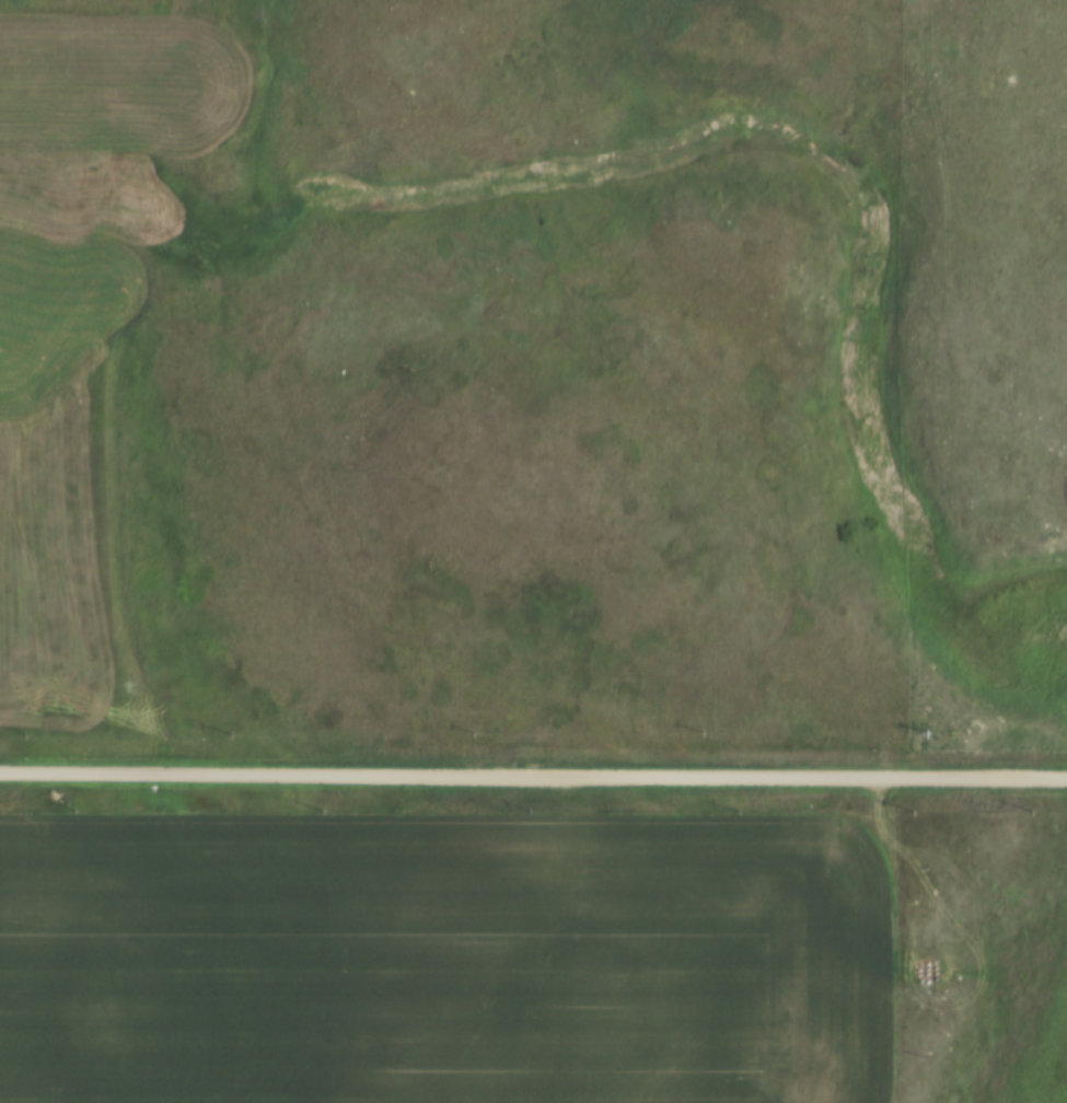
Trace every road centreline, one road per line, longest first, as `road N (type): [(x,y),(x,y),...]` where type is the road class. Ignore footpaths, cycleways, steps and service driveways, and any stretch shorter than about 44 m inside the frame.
road 1 (residential): [(0,770),(1066,778)]

